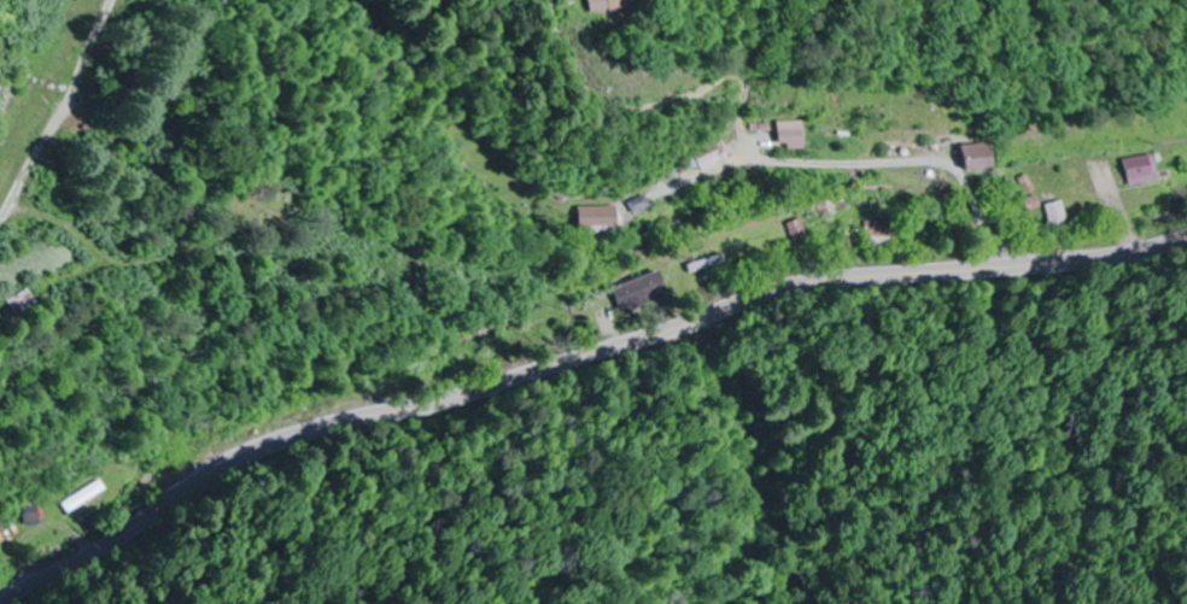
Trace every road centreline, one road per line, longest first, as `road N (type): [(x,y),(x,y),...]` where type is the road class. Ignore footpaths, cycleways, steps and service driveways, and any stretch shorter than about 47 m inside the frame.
road 1 (primary): [(1186,237),(1084,259),(815,282),(456,397),(303,435),(238,458),(8,603)]

